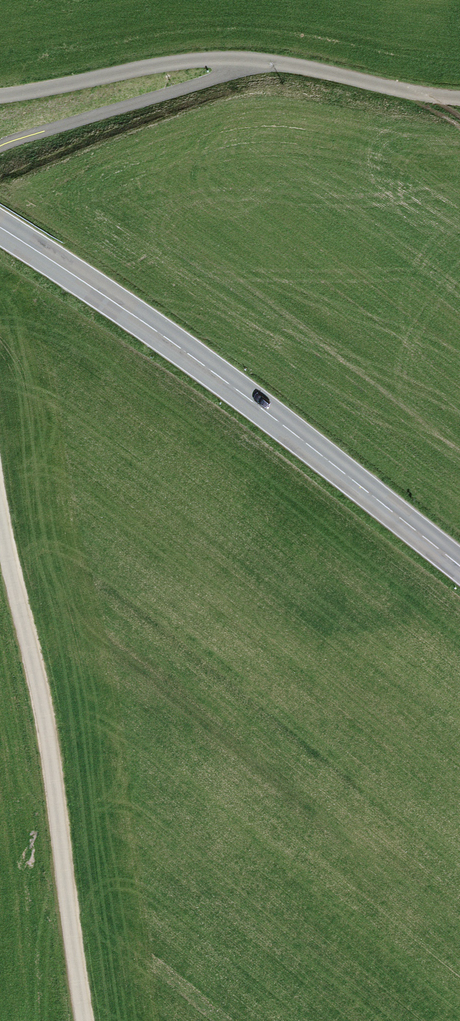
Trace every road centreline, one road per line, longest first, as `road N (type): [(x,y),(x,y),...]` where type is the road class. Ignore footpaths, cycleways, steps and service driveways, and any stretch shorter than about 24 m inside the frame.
road 1 (secondary): [(459,567),(249,398),(0,228)]
road 2 (unclassified): [(86,1020),(42,701),(0,515)]
road 3 (track): [(251,61),(166,64),(0,95)]
road 4 (track): [(459,99),(251,61)]

